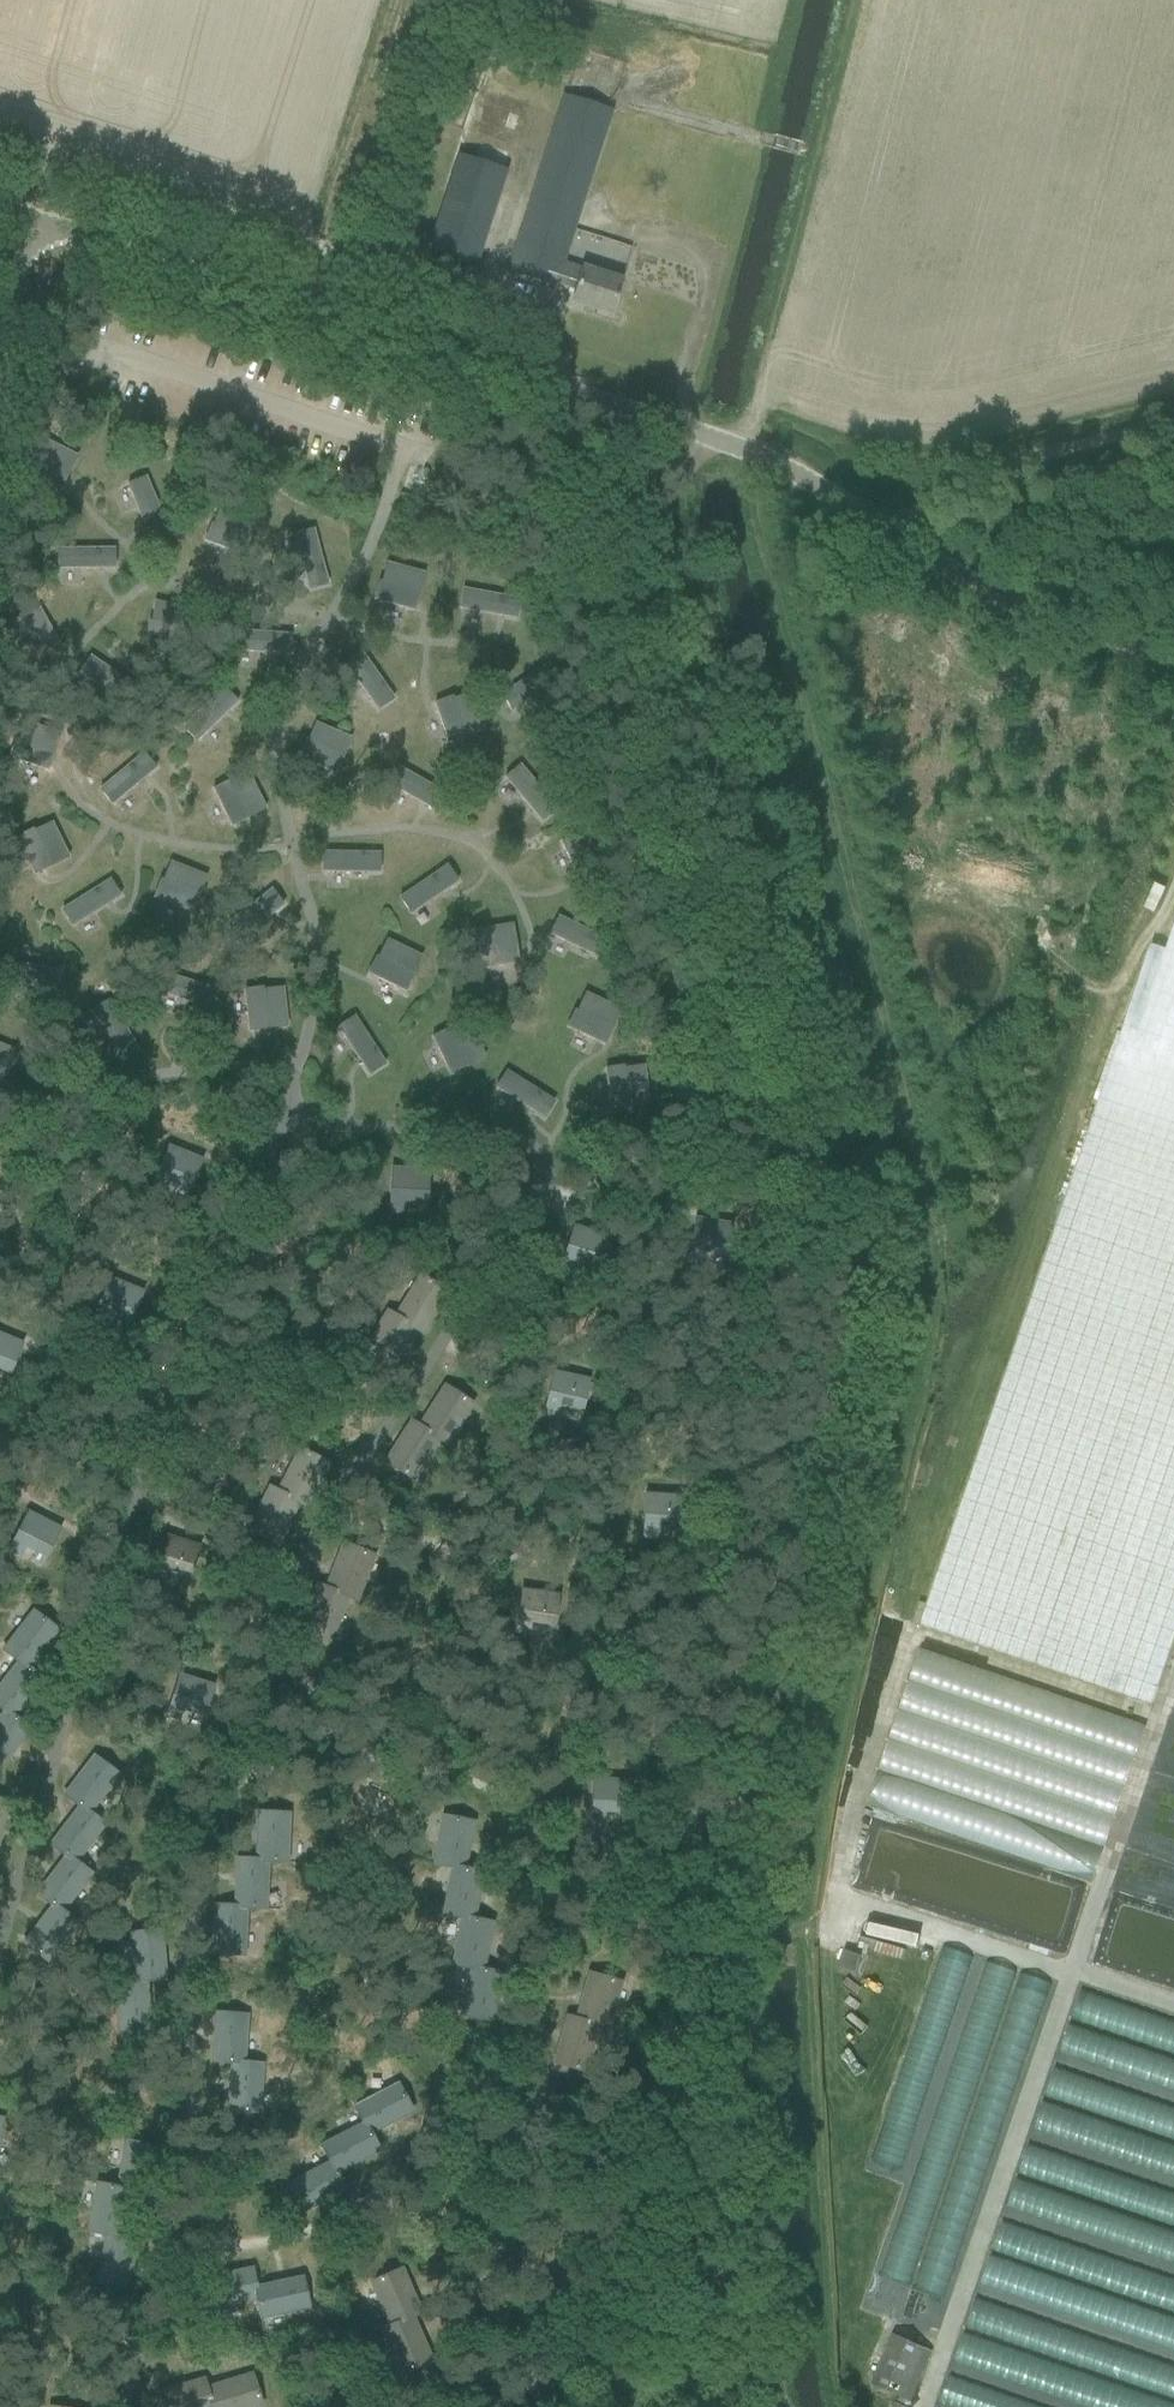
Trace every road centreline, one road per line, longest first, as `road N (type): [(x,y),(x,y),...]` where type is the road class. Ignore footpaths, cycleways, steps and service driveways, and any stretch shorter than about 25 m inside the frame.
road 1 (unclassified): [(577,2406),(763,1801),(847,1342),(822,1204),(736,1019),(570,391)]
road 2 (unclassified): [(1173,663),(1003,590),(819,474),(570,391)]
road 3 (unclassified): [(570,391),(37,231)]
road 4 (track): [(909,525),(945,508),(1173,447)]
road 5 (unclassified): [(0,436),(37,231)]
road 6 (track): [(619,567),(685,471),(695,446),(686,432)]

